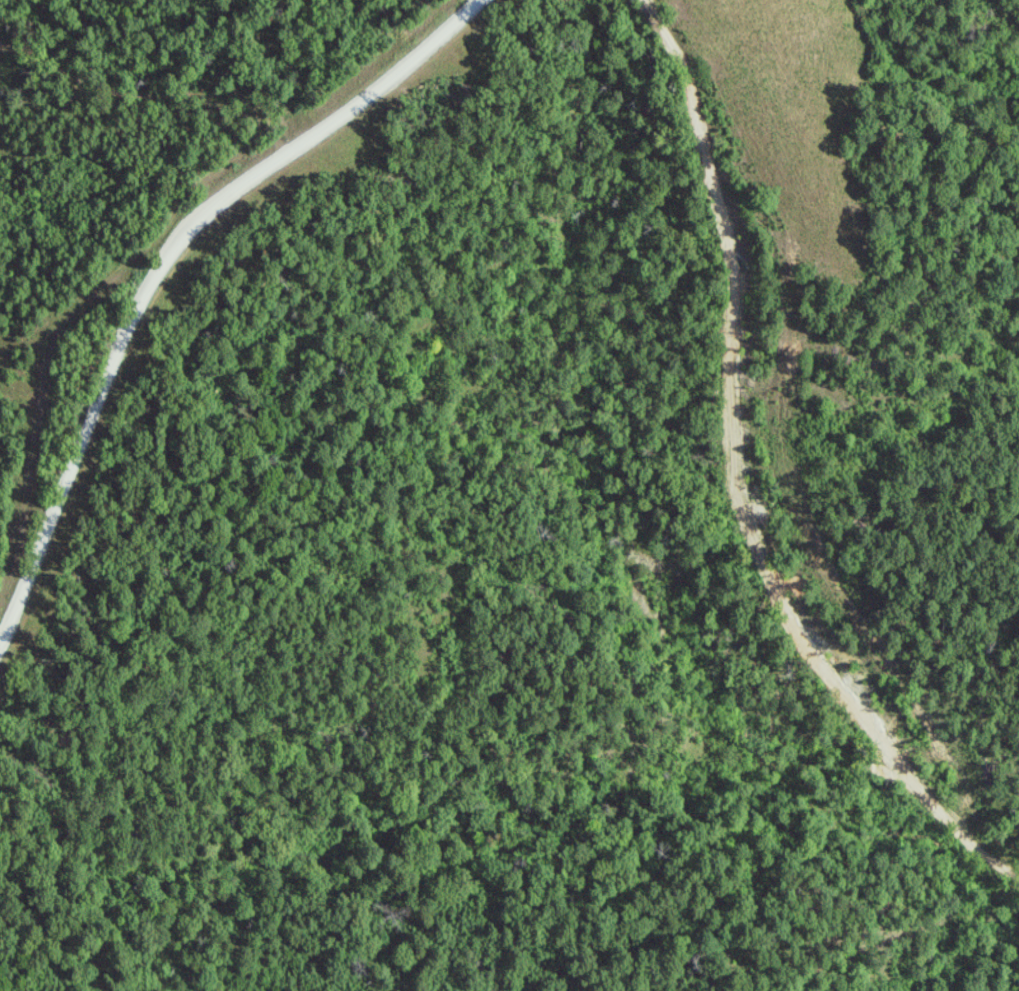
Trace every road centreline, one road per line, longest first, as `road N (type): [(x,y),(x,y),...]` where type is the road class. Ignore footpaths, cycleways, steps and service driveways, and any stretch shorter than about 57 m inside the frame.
road 1 (residential): [(647,0),(694,81),(736,267),(735,451),(749,523),(805,637),(875,726),(895,768),(917,797),(957,825)]
road 2 (residential): [(0,662),(24,620),(136,337),(183,252),(252,187),(428,69),(499,0)]

